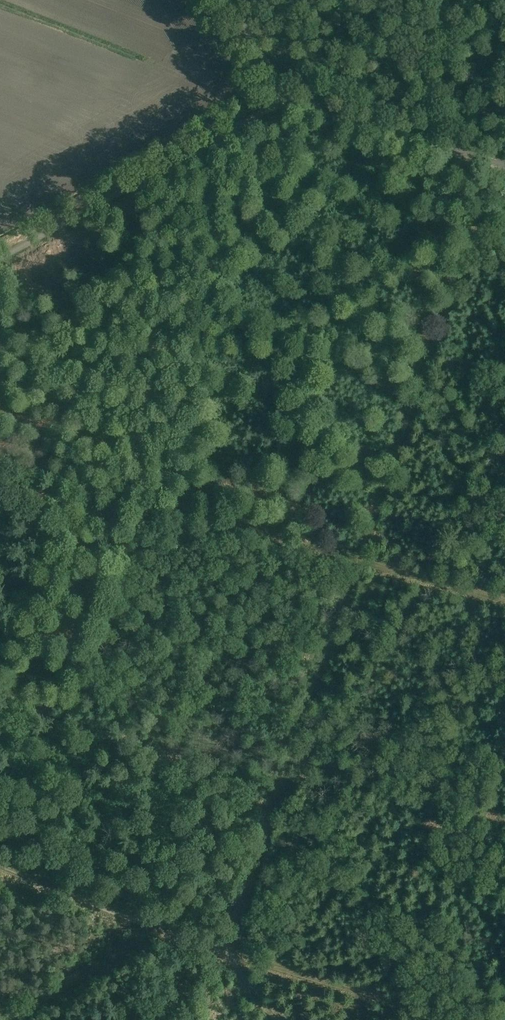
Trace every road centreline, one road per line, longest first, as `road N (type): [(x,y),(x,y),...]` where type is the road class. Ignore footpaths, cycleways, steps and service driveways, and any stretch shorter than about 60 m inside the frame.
road 1 (track): [(217,949),(504,113)]
road 2 (track): [(504,599),(0,454)]
road 3 (unclassified): [(284,101),(0,259)]
road 4 (track): [(462,1019),(217,949)]
road 5 (track): [(0,865),(217,949)]
road 6 (unclassified): [(284,101),(504,164)]

